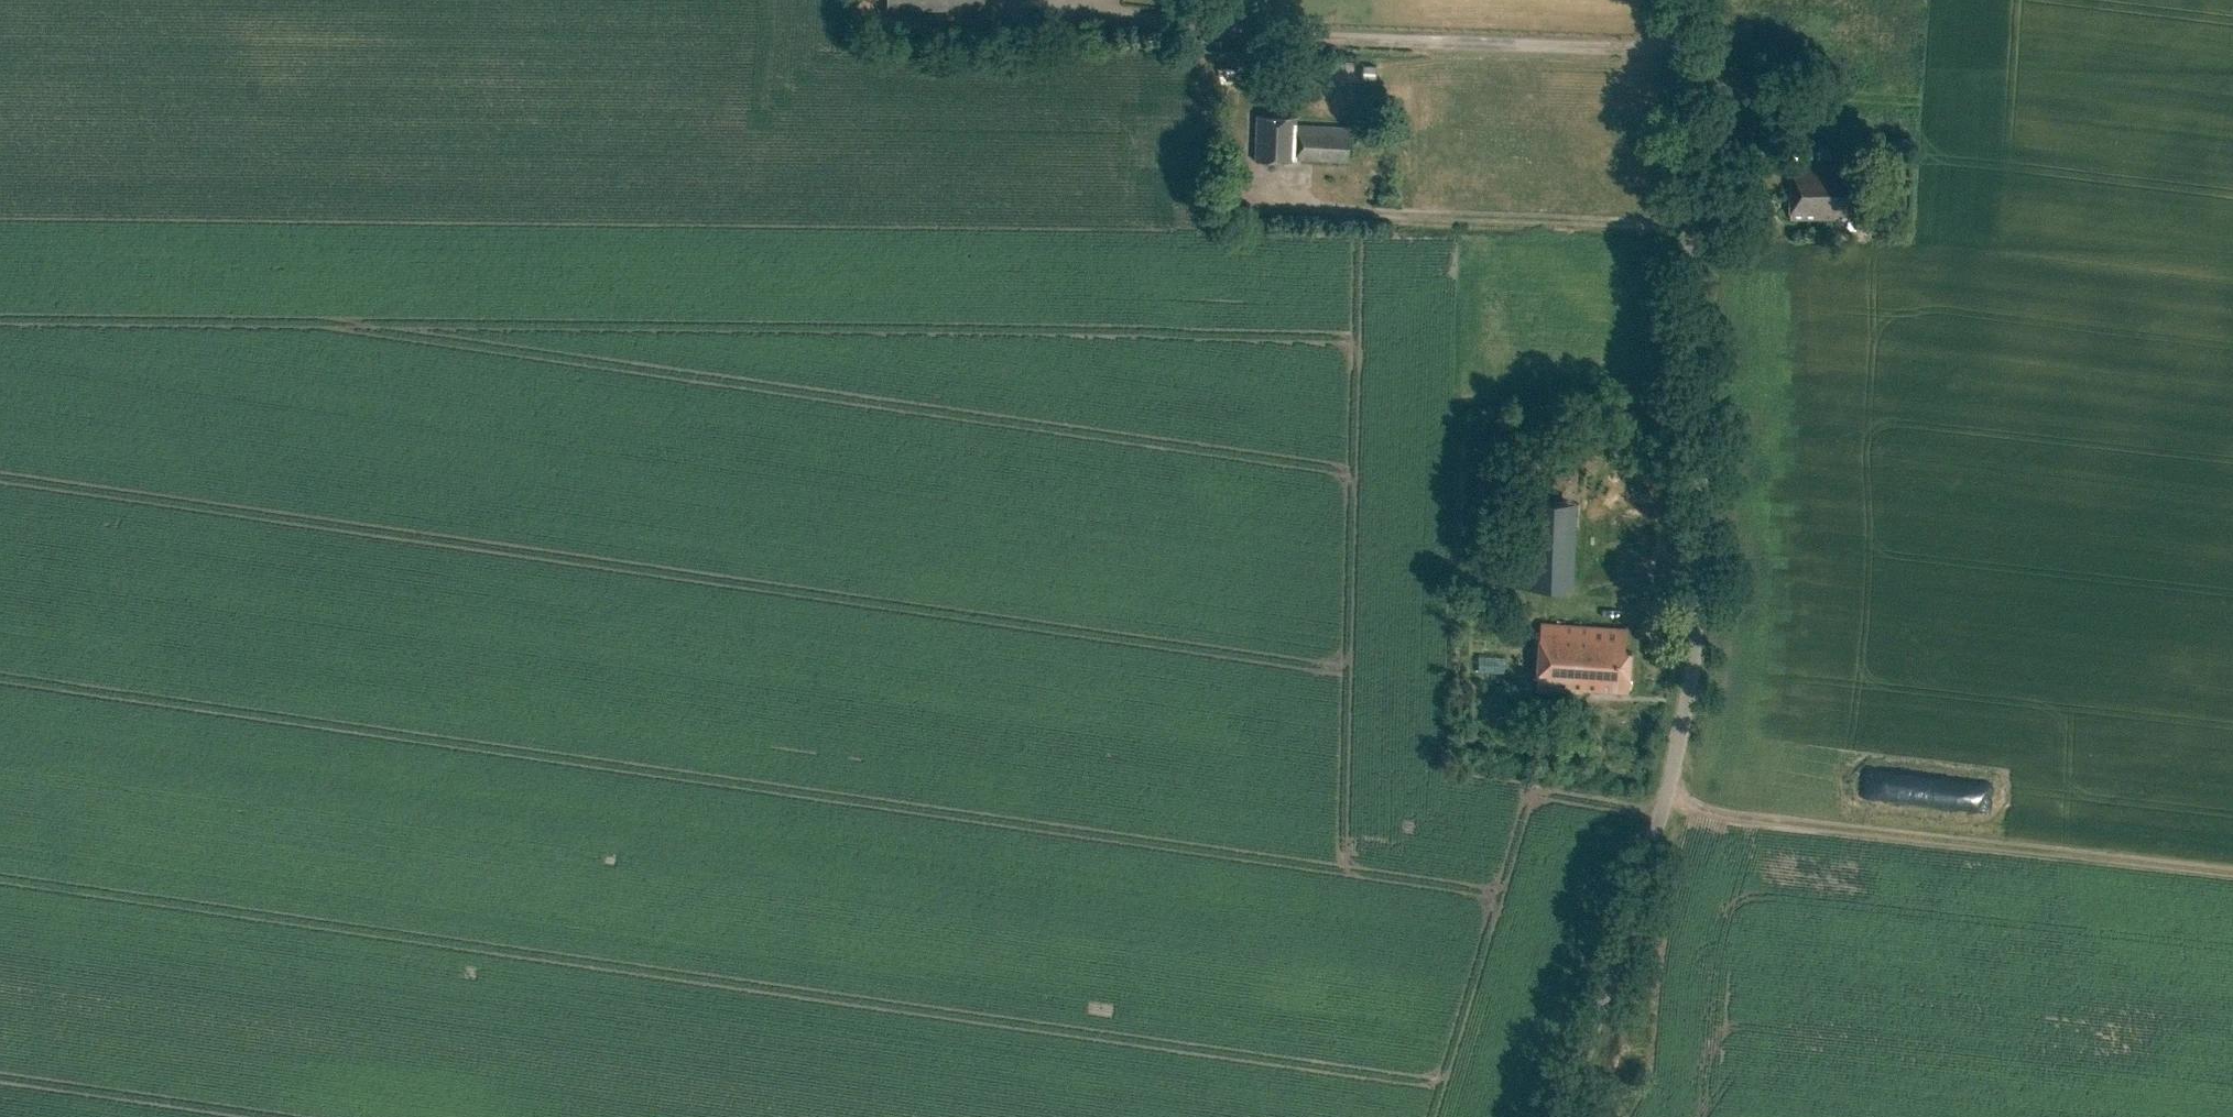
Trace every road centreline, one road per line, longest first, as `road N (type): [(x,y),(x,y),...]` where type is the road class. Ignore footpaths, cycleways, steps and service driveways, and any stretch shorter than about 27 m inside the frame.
road 1 (unclassified): [(1566,1116),(1674,763),(1697,624),(1681,0)]
road 2 (track): [(1217,32),(1683,48)]
road 3 (track): [(1692,223),(1261,208)]

